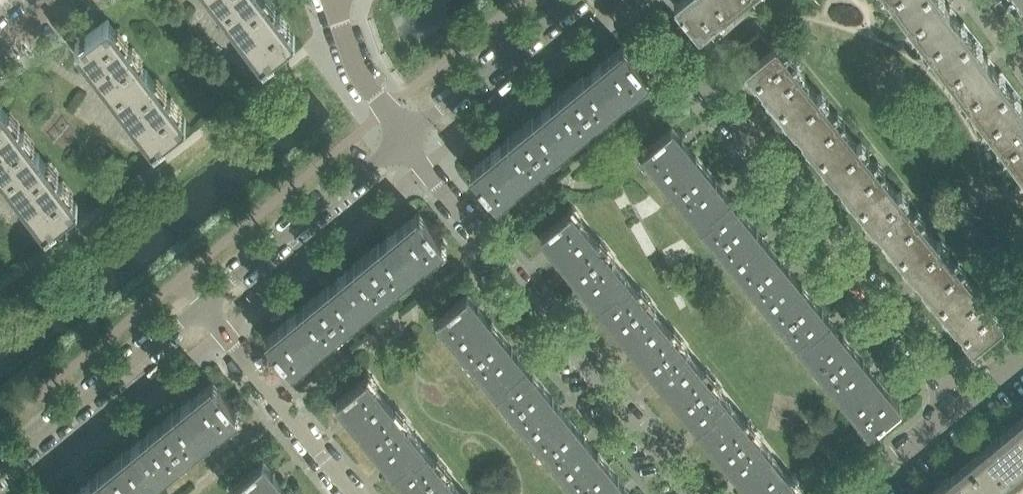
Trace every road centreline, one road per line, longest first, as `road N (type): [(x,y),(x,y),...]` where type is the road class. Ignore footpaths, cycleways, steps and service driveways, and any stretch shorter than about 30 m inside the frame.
road 1 (residential): [(631,0),(971,405)]
road 2 (residential): [(692,493),(403,138)]
road 3 (residential): [(403,138),(202,307)]
road 4 (residential): [(202,307),(0,470)]
road 5 (residential): [(202,307),(354,493)]
road 6 (residential): [(570,0),(403,138)]
road 7 (residential): [(403,138),(363,77),(335,3)]
road 8 (residential): [(971,405),(861,493)]

